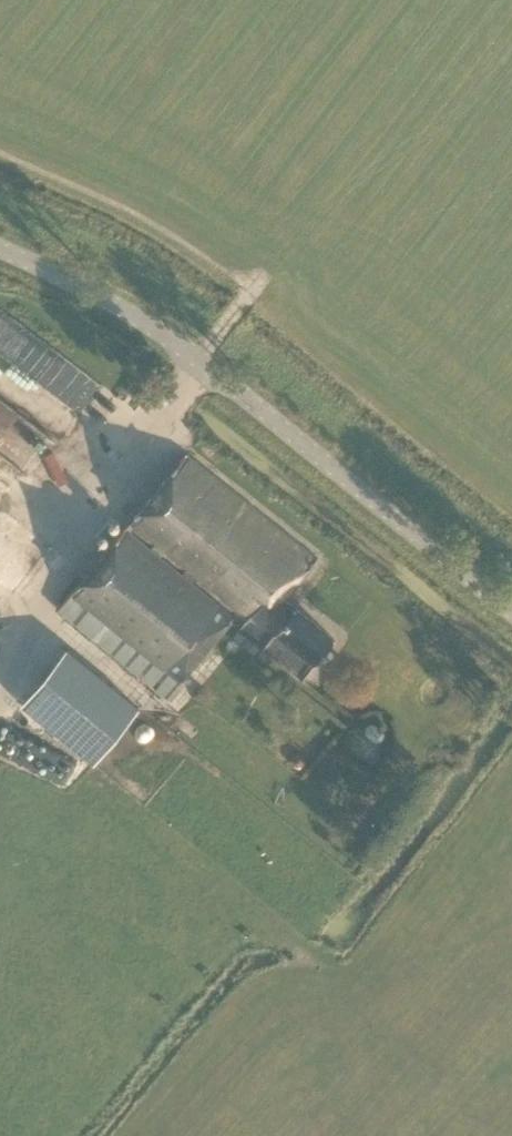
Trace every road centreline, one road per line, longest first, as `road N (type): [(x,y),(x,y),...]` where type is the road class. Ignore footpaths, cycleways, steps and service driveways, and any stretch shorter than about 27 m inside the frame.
road 1 (tertiary): [(0,242),(202,348),(511,596)]

